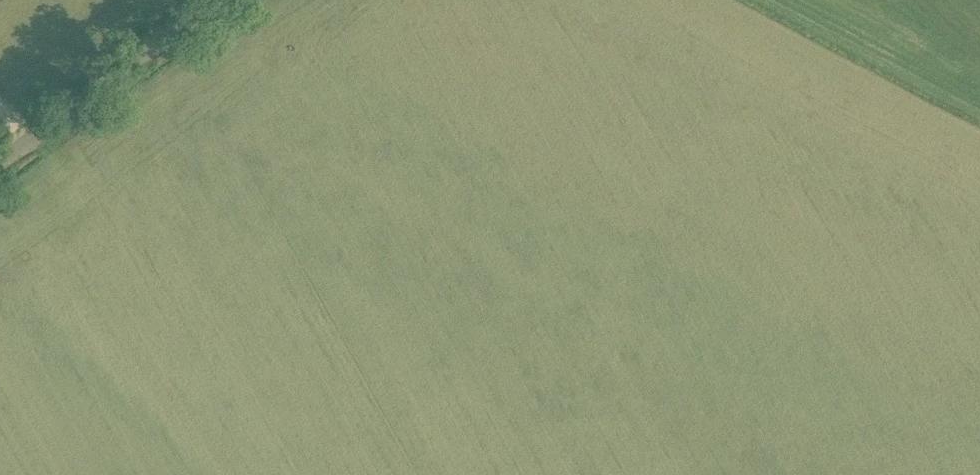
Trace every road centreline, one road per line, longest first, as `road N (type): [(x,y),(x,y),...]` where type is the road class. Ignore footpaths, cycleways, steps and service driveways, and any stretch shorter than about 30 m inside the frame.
road 1 (unclassified): [(0,161),(216,0)]

